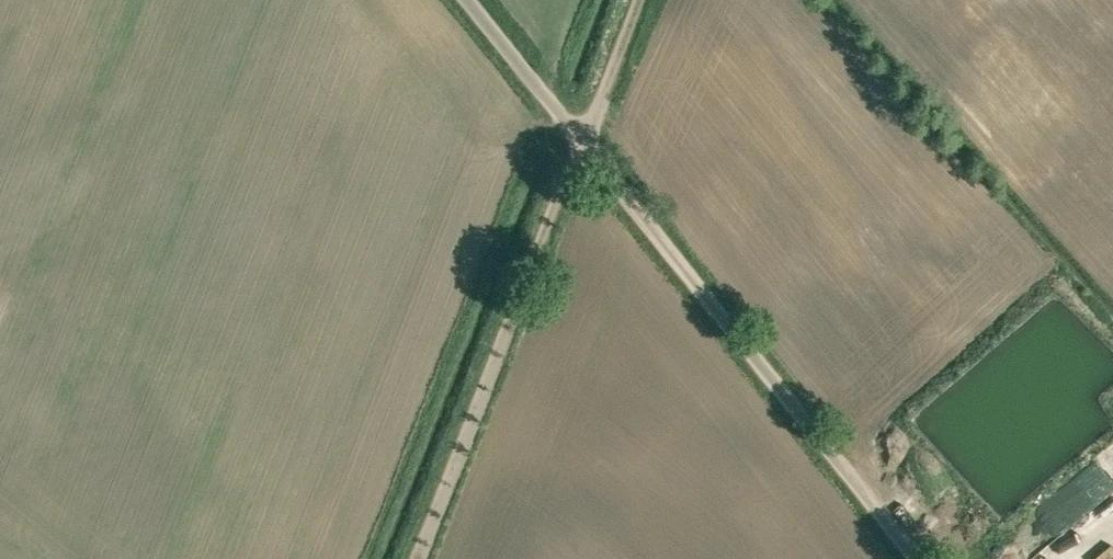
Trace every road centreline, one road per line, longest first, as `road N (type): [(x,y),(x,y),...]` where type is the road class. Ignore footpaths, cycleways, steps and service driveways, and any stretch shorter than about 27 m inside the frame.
road 1 (unclassified): [(919,558),(466,0)]
road 2 (track): [(419,558),(639,0)]

